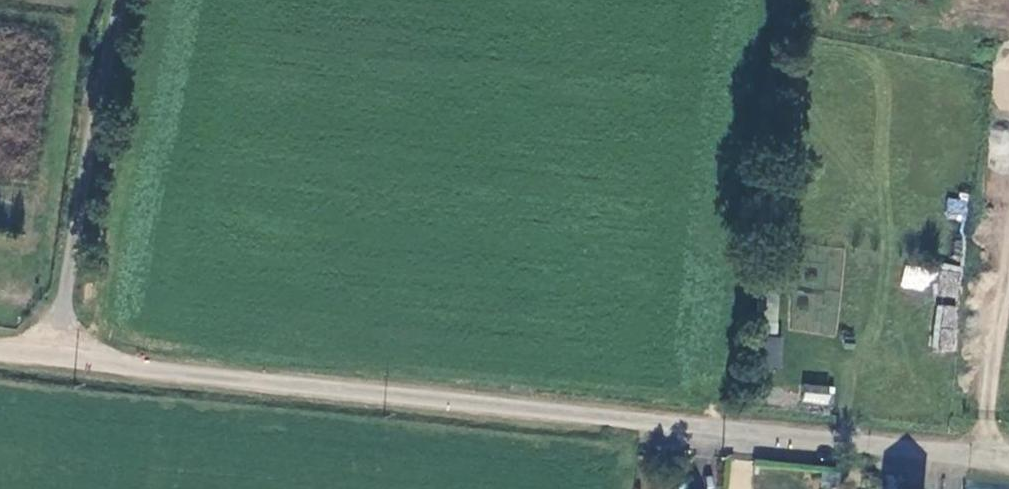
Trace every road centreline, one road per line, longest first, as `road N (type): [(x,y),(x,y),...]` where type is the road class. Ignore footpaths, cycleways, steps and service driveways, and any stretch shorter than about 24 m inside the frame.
road 1 (unclassified): [(1008,461),(294,376),(46,363)]
road 2 (track): [(46,363),(121,0)]

